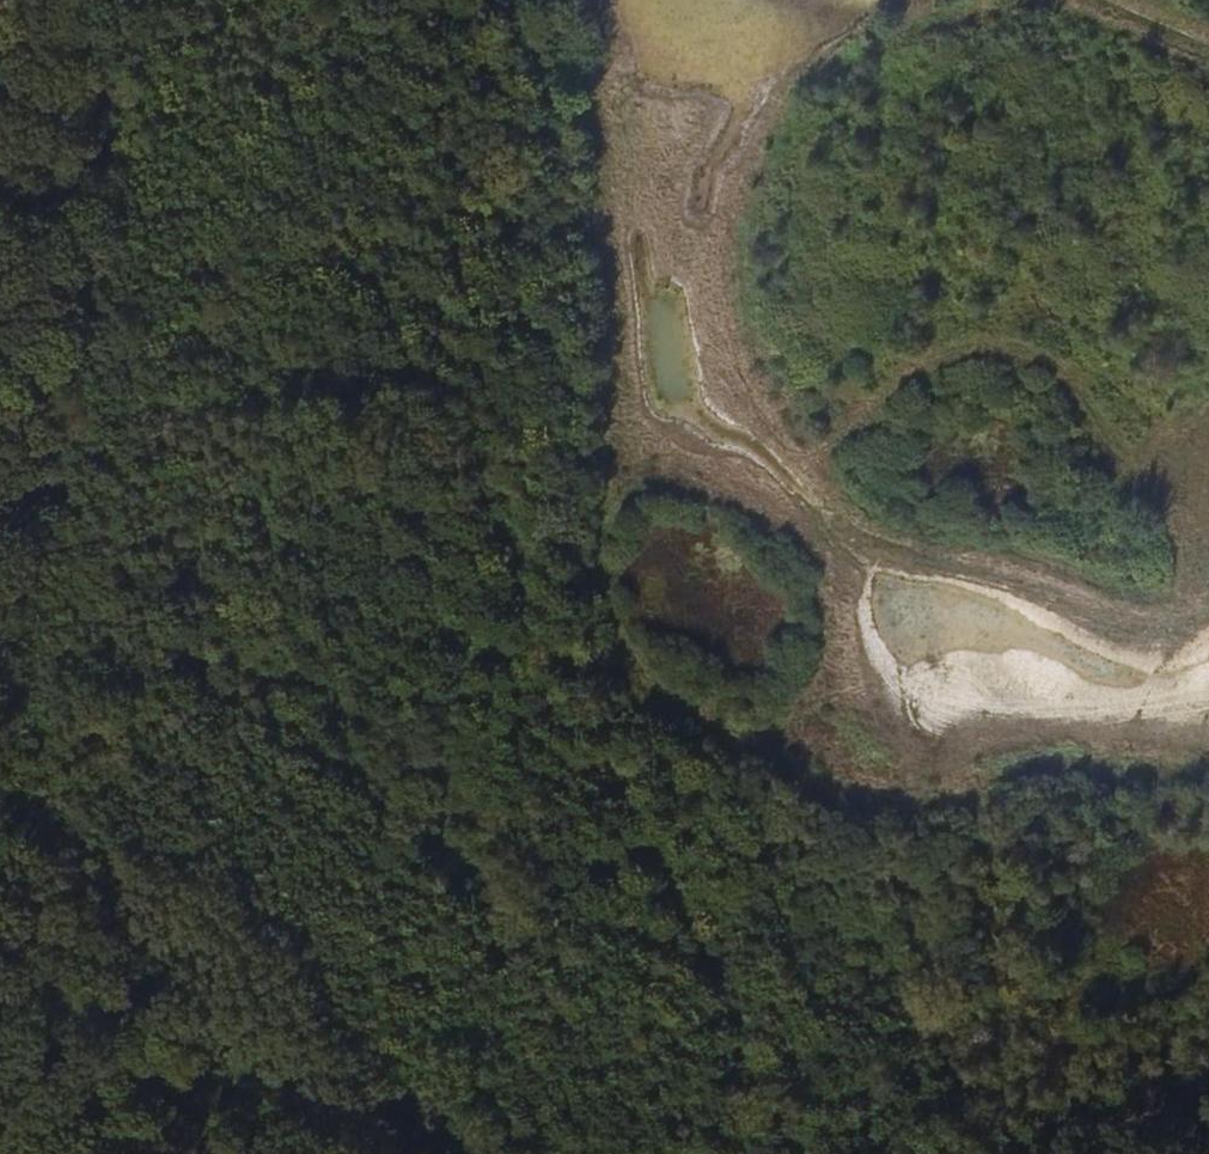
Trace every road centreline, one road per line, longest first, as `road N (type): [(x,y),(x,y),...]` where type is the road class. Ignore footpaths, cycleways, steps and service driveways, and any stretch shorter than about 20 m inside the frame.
road 1 (track): [(1054,1153),(1208,1077)]
road 2 (track): [(1208,53),(1085,0)]

